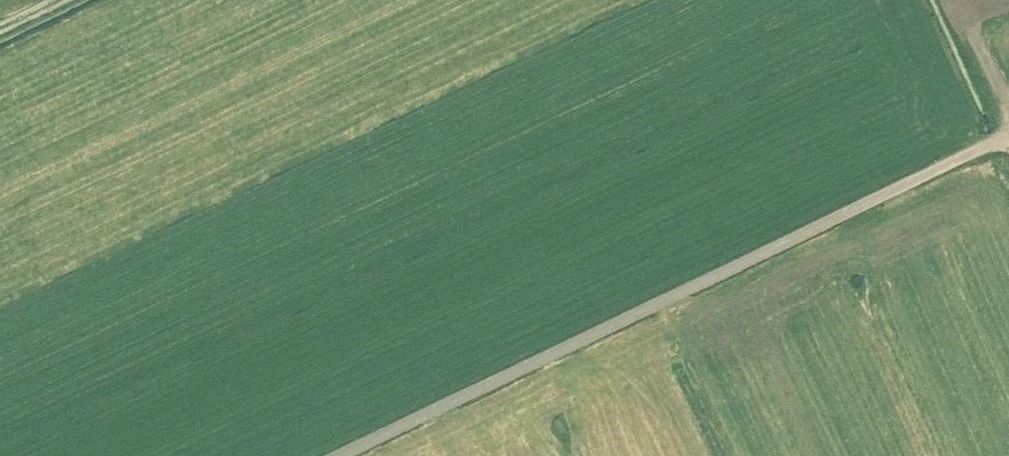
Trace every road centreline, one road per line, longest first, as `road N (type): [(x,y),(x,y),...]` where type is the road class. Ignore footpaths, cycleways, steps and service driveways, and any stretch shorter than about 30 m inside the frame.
road 1 (track): [(1008,140),(339,455)]

